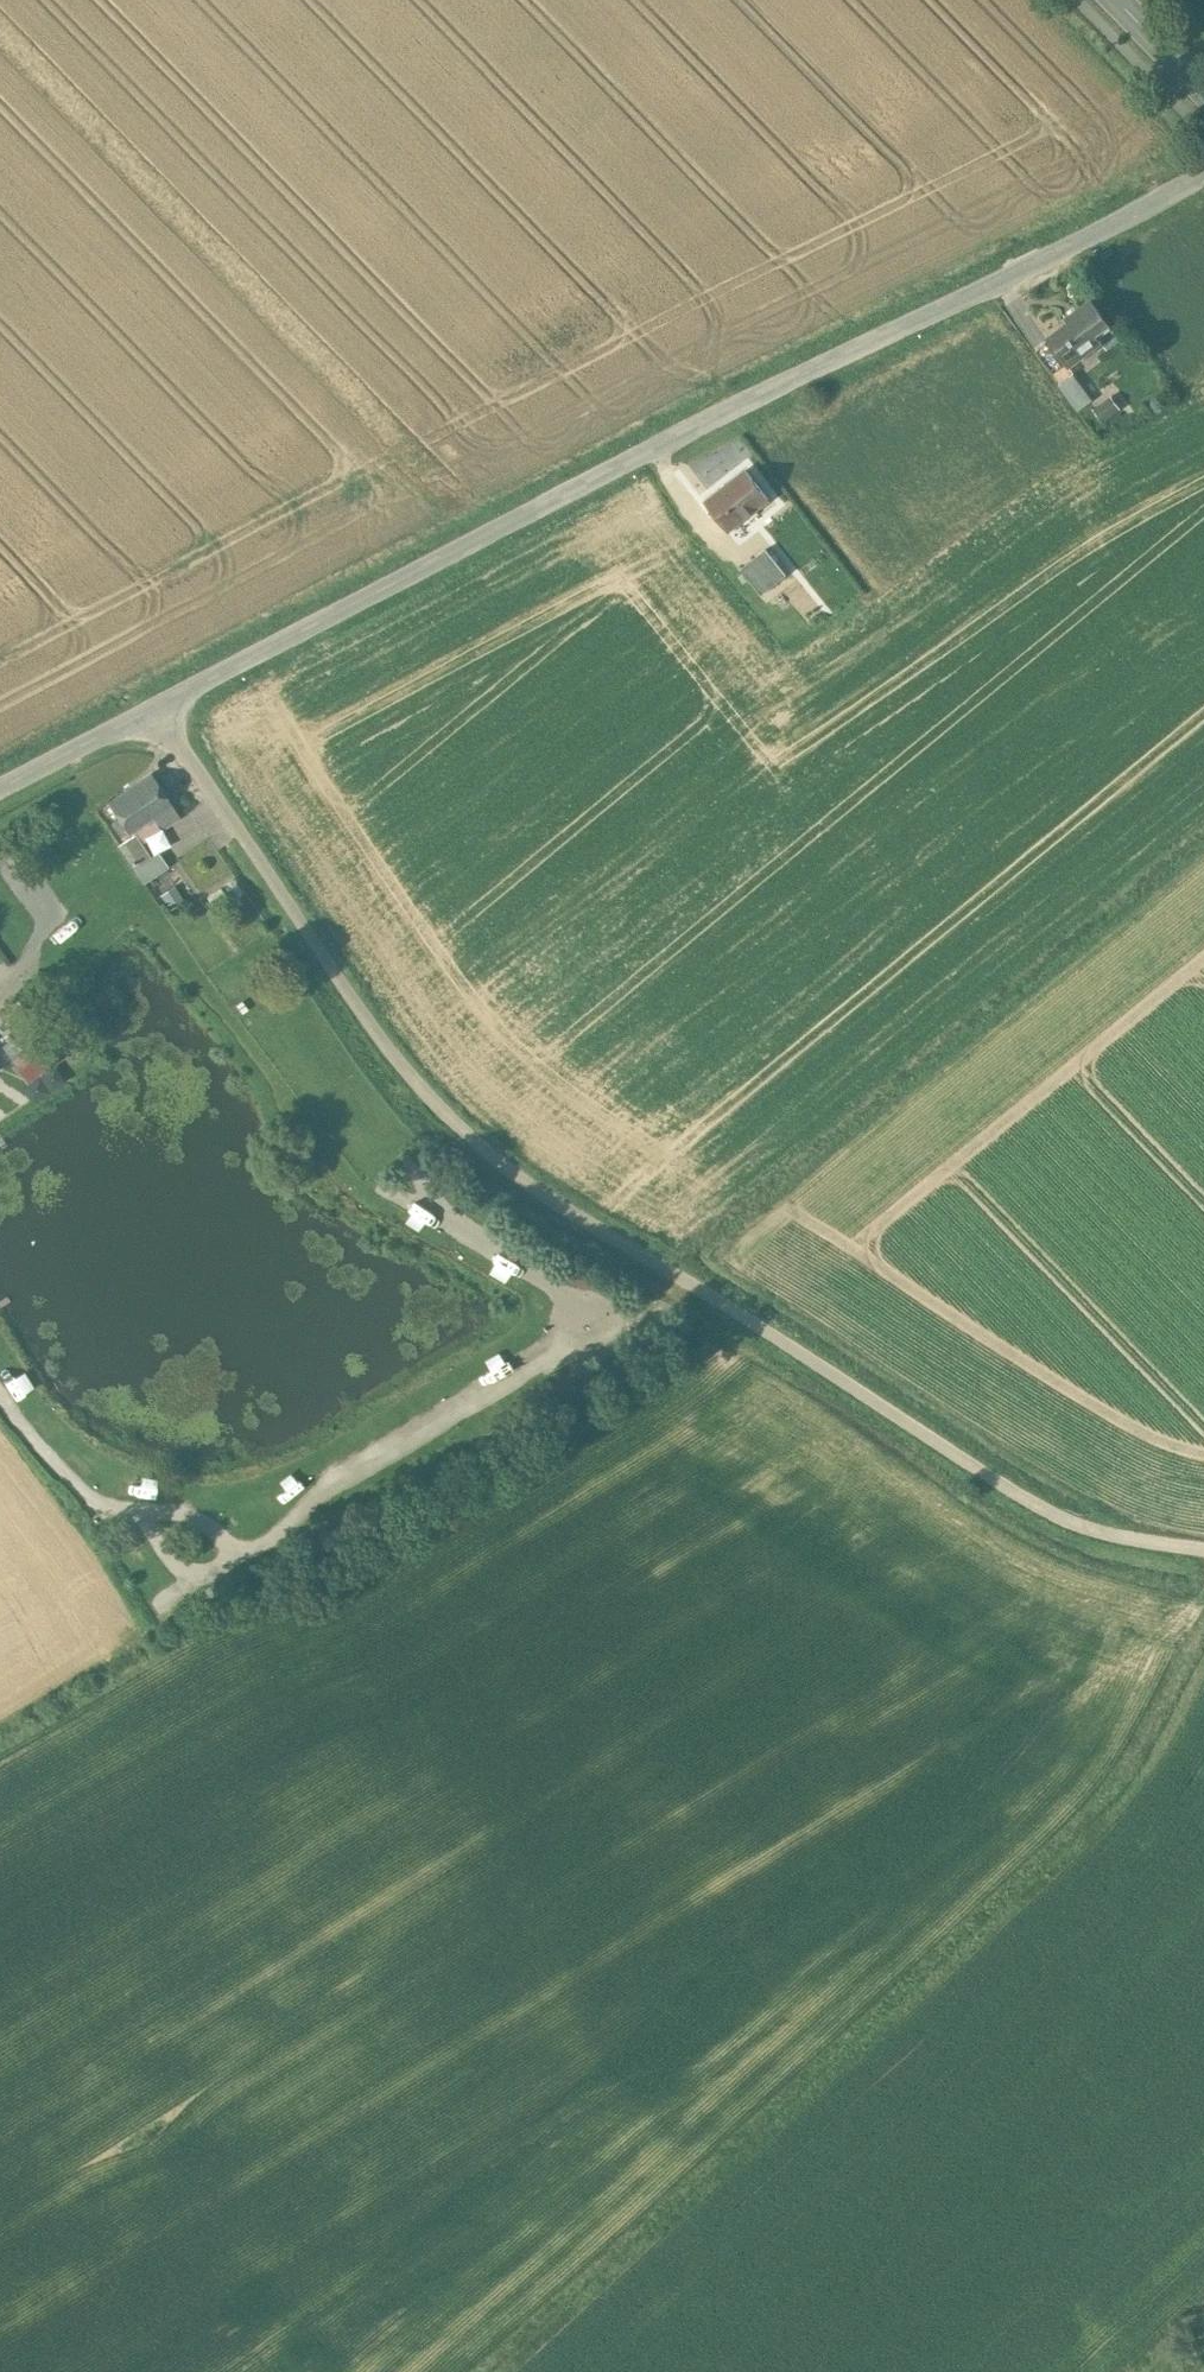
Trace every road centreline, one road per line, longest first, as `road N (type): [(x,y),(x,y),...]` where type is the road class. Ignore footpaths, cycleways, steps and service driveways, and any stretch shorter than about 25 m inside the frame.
road 1 (unclassified): [(1203,1543),(1116,1530),(1010,1483),(484,1152),(383,1043),(160,706)]
road 2 (unclassified): [(1203,169),(160,706)]
road 3 (unclassified): [(160,706),(0,787)]
road 4 (secondary): [(1120,0),(1203,86)]

